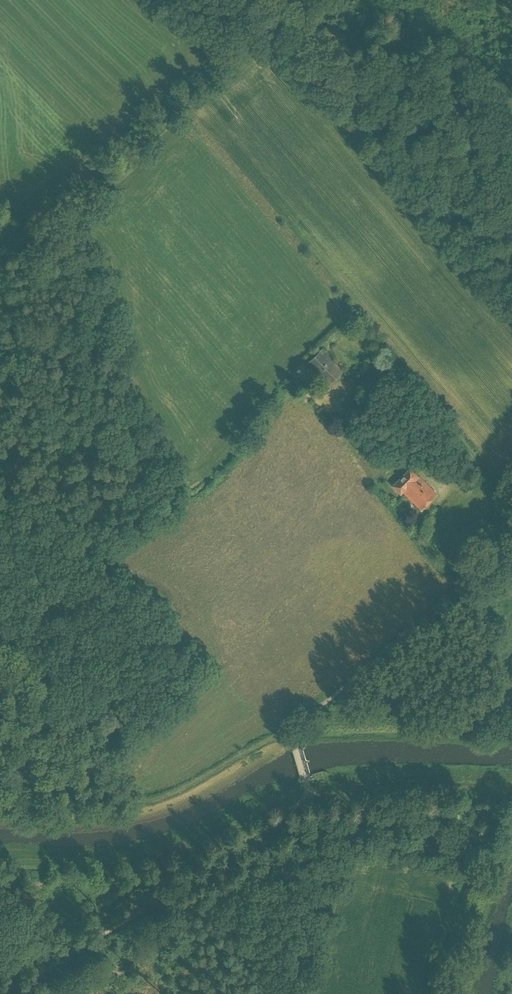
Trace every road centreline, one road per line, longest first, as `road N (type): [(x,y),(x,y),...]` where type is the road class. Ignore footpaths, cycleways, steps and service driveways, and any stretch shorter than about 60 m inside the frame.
road 1 (track): [(180,113),(511,504)]
road 2 (track): [(297,745),(307,786),(303,800),(0,993)]
road 3 (track): [(0,645),(138,801),(161,798),(296,734)]
road 4 (track): [(297,745),(302,719),(458,588),(511,525)]
road 5 (track): [(307,786),(511,785)]

